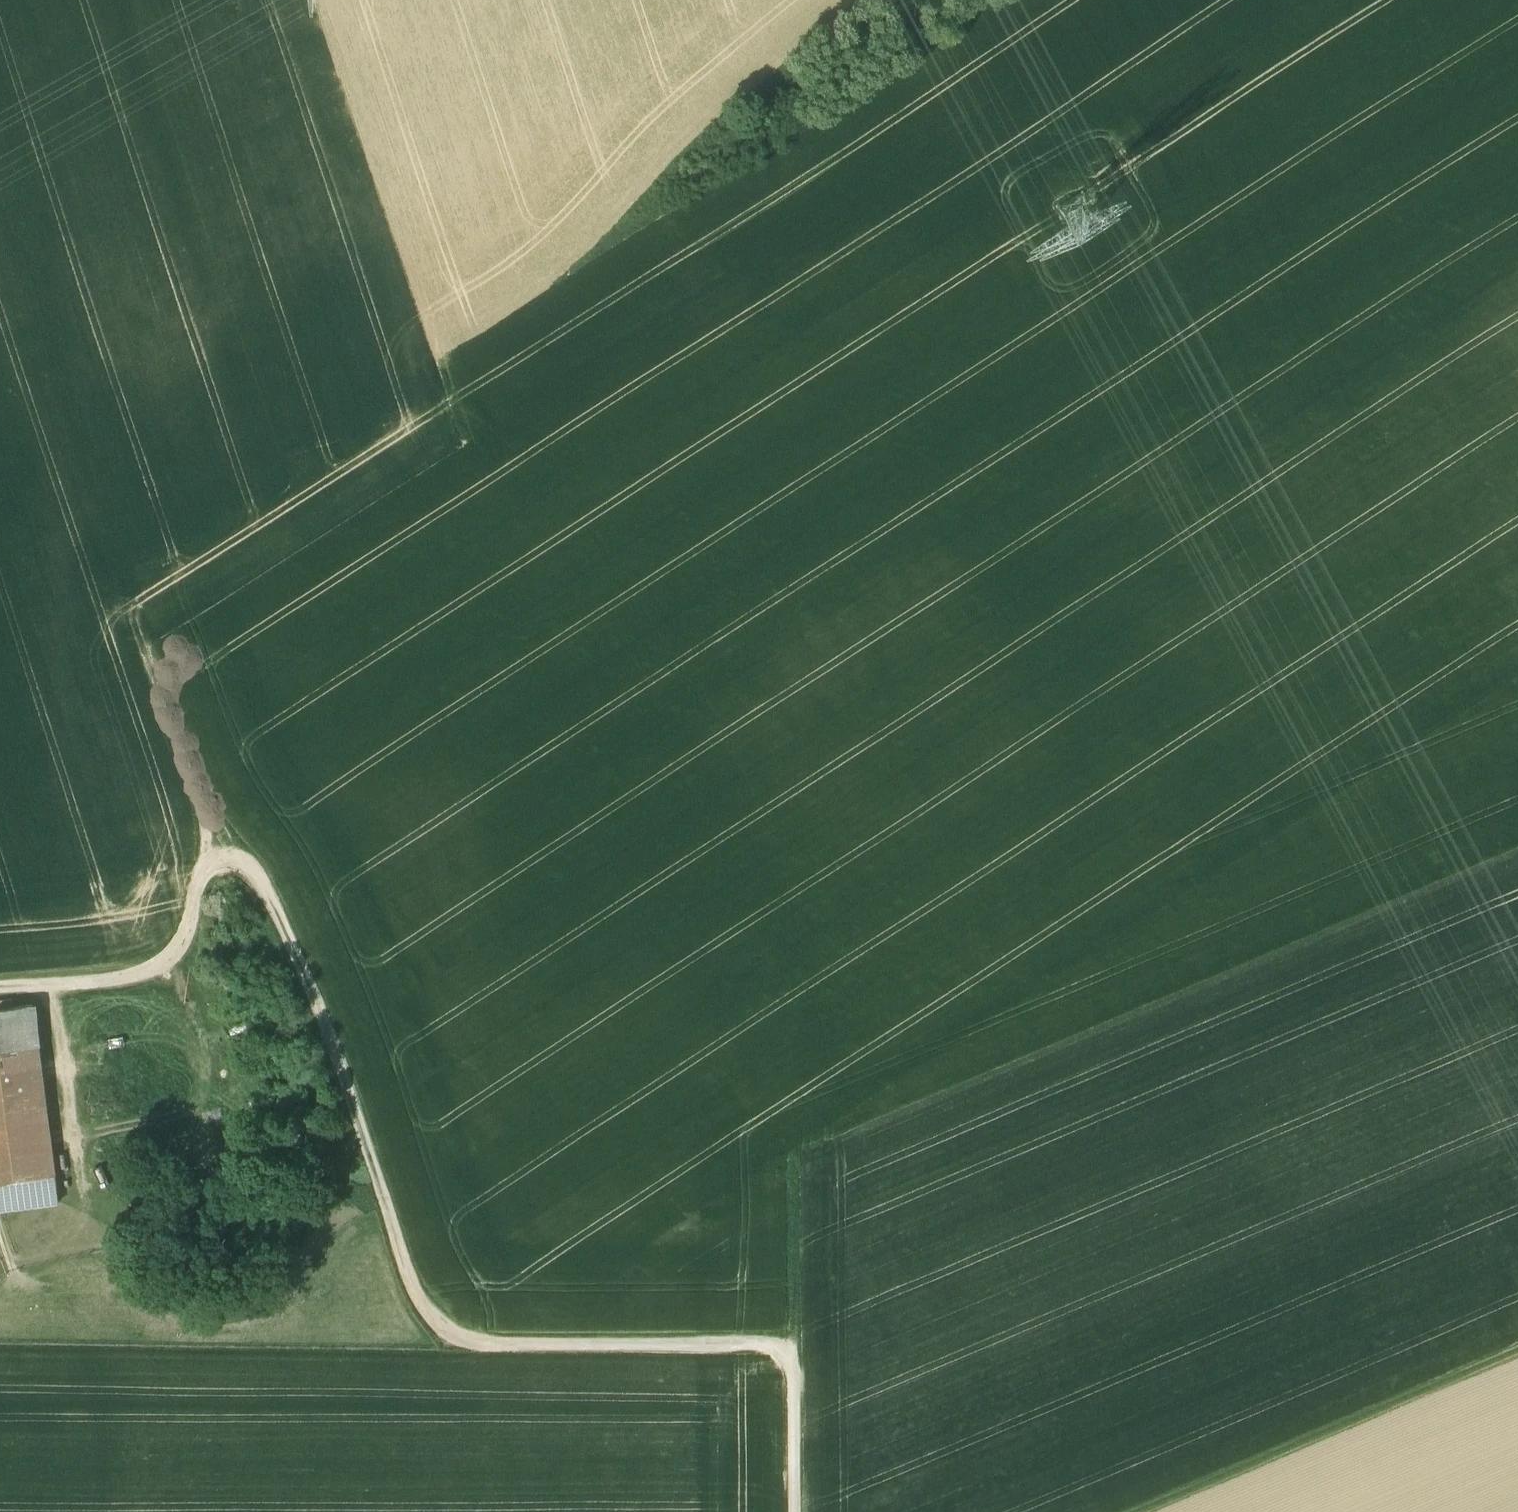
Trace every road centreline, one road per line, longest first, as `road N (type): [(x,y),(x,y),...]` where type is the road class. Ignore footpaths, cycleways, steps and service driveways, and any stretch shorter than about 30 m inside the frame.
road 1 (track): [(0,991),(158,970),(177,948),(205,866),(220,857),(247,862),(272,898),(317,1002),(437,1327),(474,1343),(793,1346),(794,1511)]
road 2 (track): [(1517,1350),(1137,1511)]

